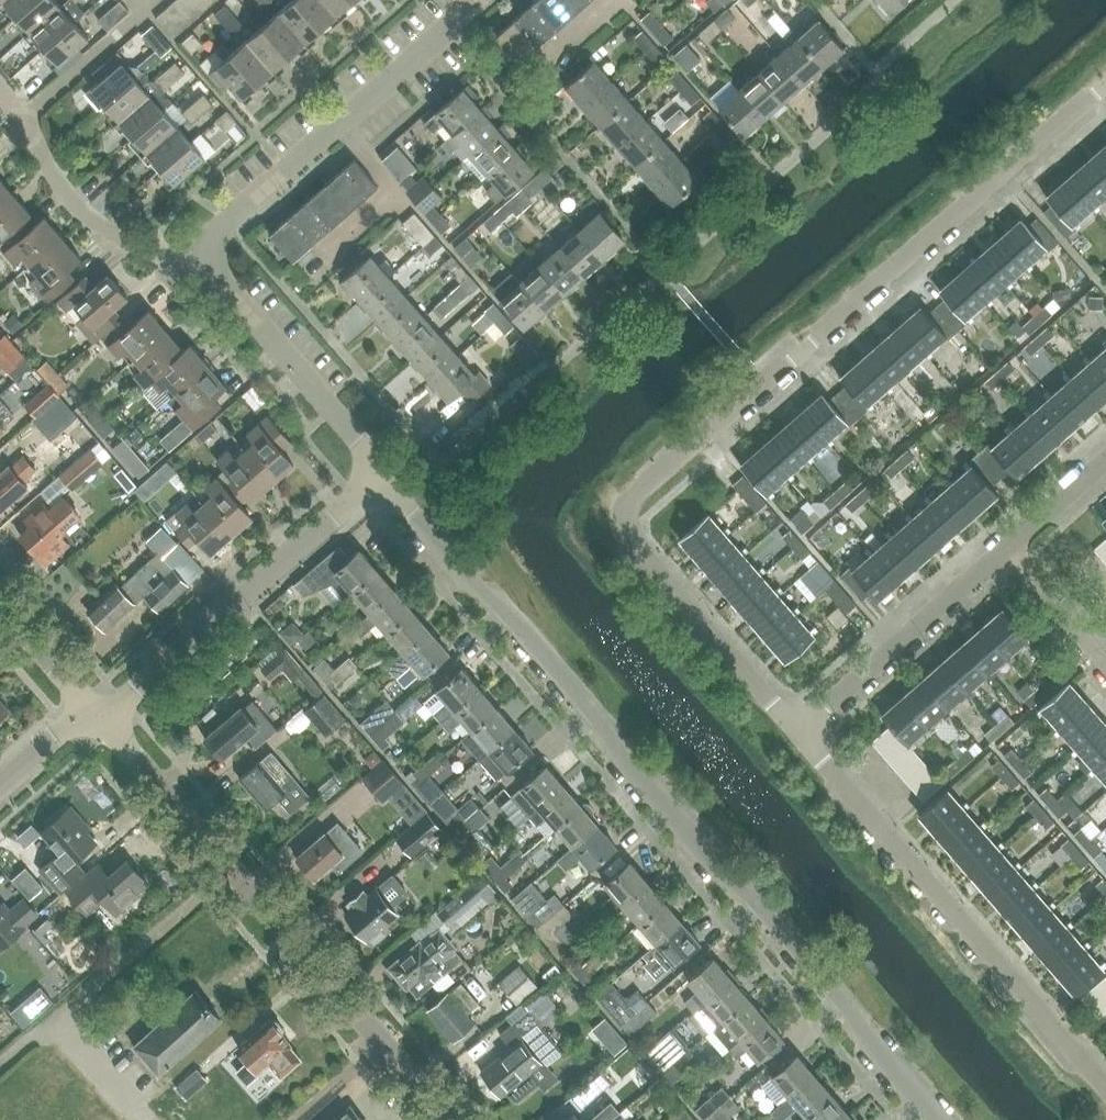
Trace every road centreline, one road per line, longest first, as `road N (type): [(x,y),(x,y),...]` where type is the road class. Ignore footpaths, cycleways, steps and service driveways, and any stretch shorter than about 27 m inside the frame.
road 1 (residential): [(806,728),(617,516),(1105,92)]
road 2 (residential): [(374,469),(933,1119)]
road 3 (residential): [(447,1119),(92,715)]
road 4 (residential): [(1105,1088),(806,728)]
road 5 (residential): [(210,270),(223,224),(484,0)]
road 6 (residential): [(92,715),(374,469)]
road 7 (residential): [(210,270),(157,264),(113,238),(0,98)]
road 8 (residential): [(806,728),(1009,553)]
road 9 (residential): [(374,469),(210,270)]
road 10 (residential): [(1009,553),(1105,662)]
road 11 (residential): [(92,715),(0,610)]
road 12 (residential): [(1009,553),(1105,467)]
road 13 (residential): [(0,797),(92,715)]

